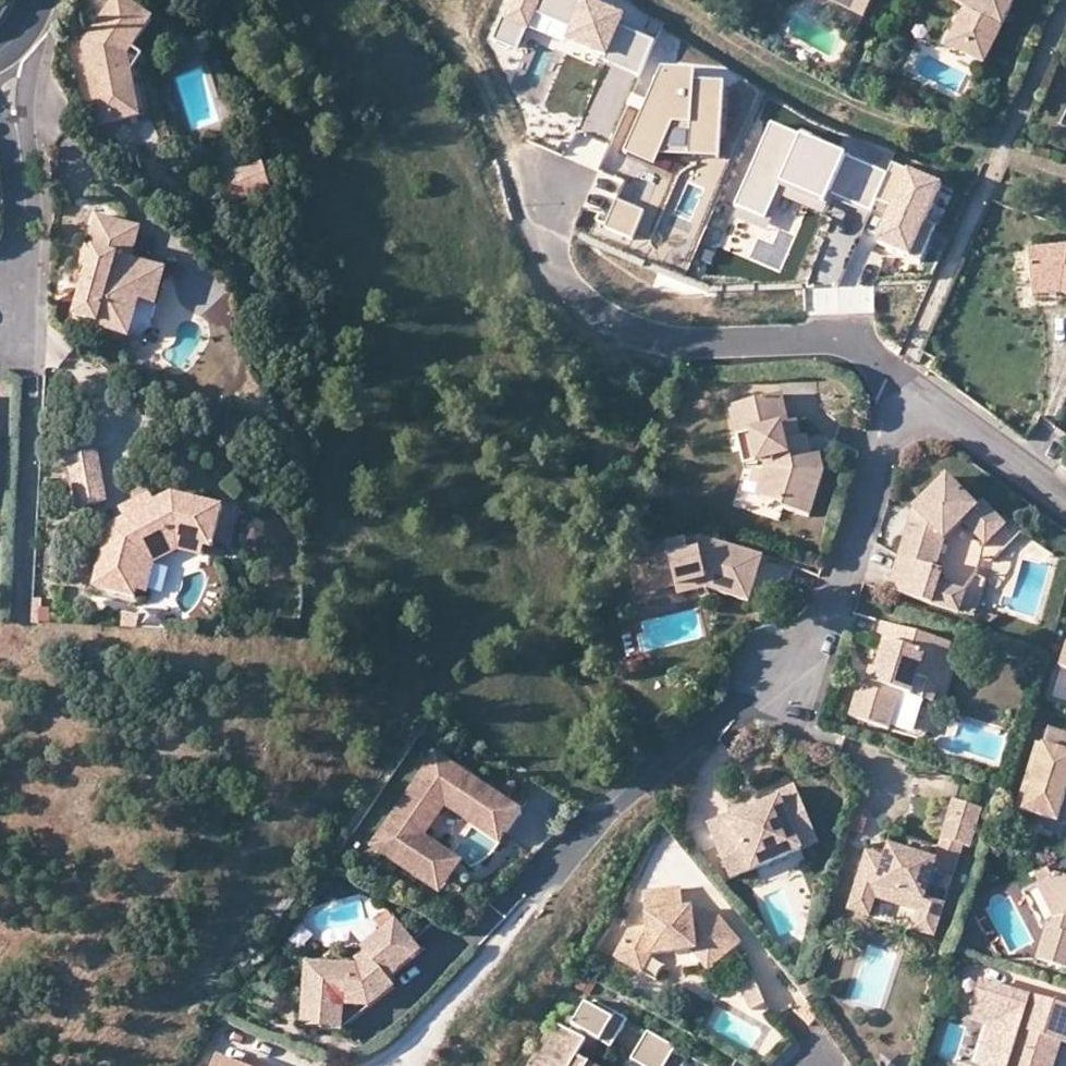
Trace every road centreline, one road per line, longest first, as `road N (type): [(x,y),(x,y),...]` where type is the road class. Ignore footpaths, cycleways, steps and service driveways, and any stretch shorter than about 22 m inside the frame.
road 1 (residential): [(911,413),(877,450),(814,651),(740,703),(549,872)]
road 2 (residential): [(544,183),(536,212),(541,238),(569,292),(594,312),(673,339),(845,339),(870,354),(911,413)]
road 3 (residential): [(21,256),(21,155),(0,56)]
road 4 (residential): [(1065,500),(964,426),(911,413)]

